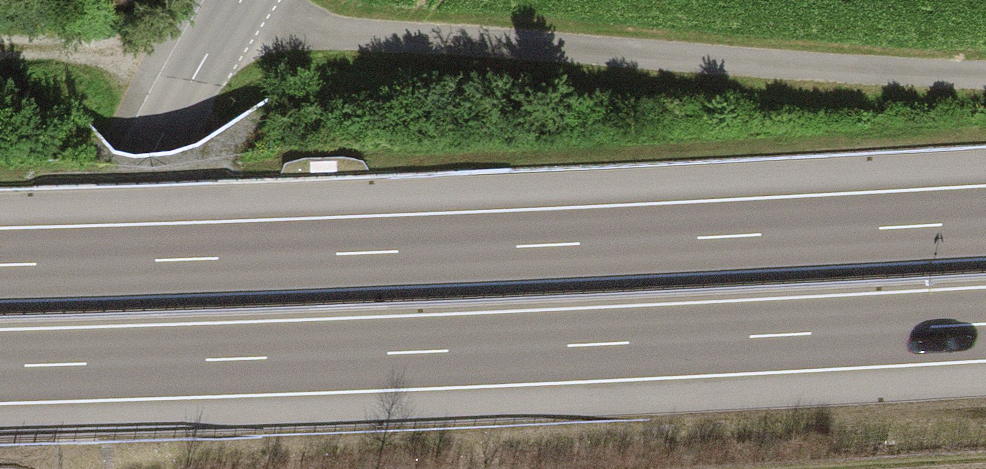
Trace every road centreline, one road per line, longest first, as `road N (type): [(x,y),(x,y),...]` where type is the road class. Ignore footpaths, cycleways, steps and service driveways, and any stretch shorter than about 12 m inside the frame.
road 1 (track): [(985,76),(0,29)]
road 2 (motorway): [(985,223),(0,266)]
road 3 (motorway): [(0,366),(985,324)]
road 4 (tertiary): [(250,0),(149,142),(0,453)]

